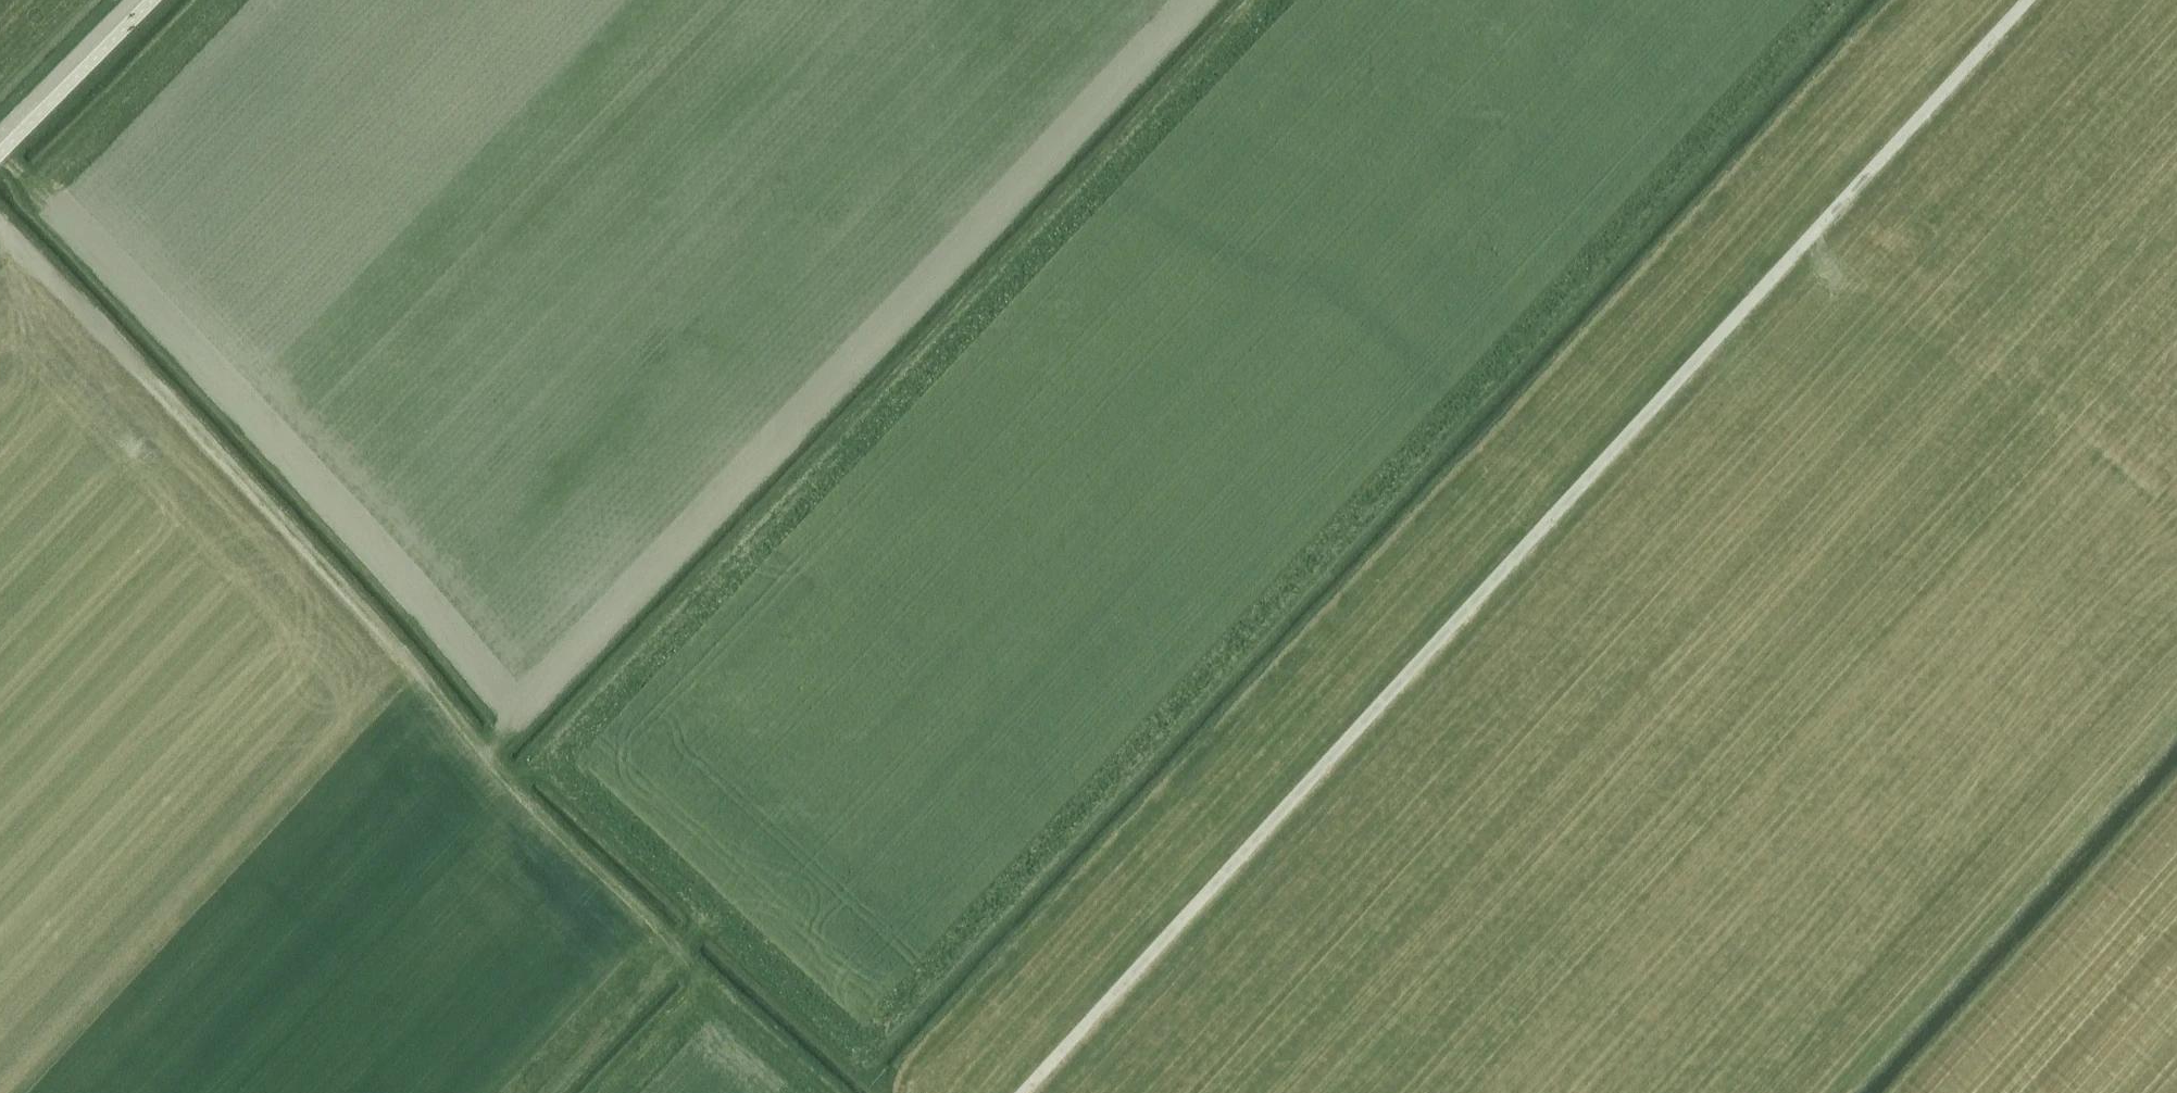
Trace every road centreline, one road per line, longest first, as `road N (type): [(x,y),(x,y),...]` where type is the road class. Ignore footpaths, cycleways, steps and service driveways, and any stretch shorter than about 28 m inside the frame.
road 1 (track): [(0,139),(135,0)]

